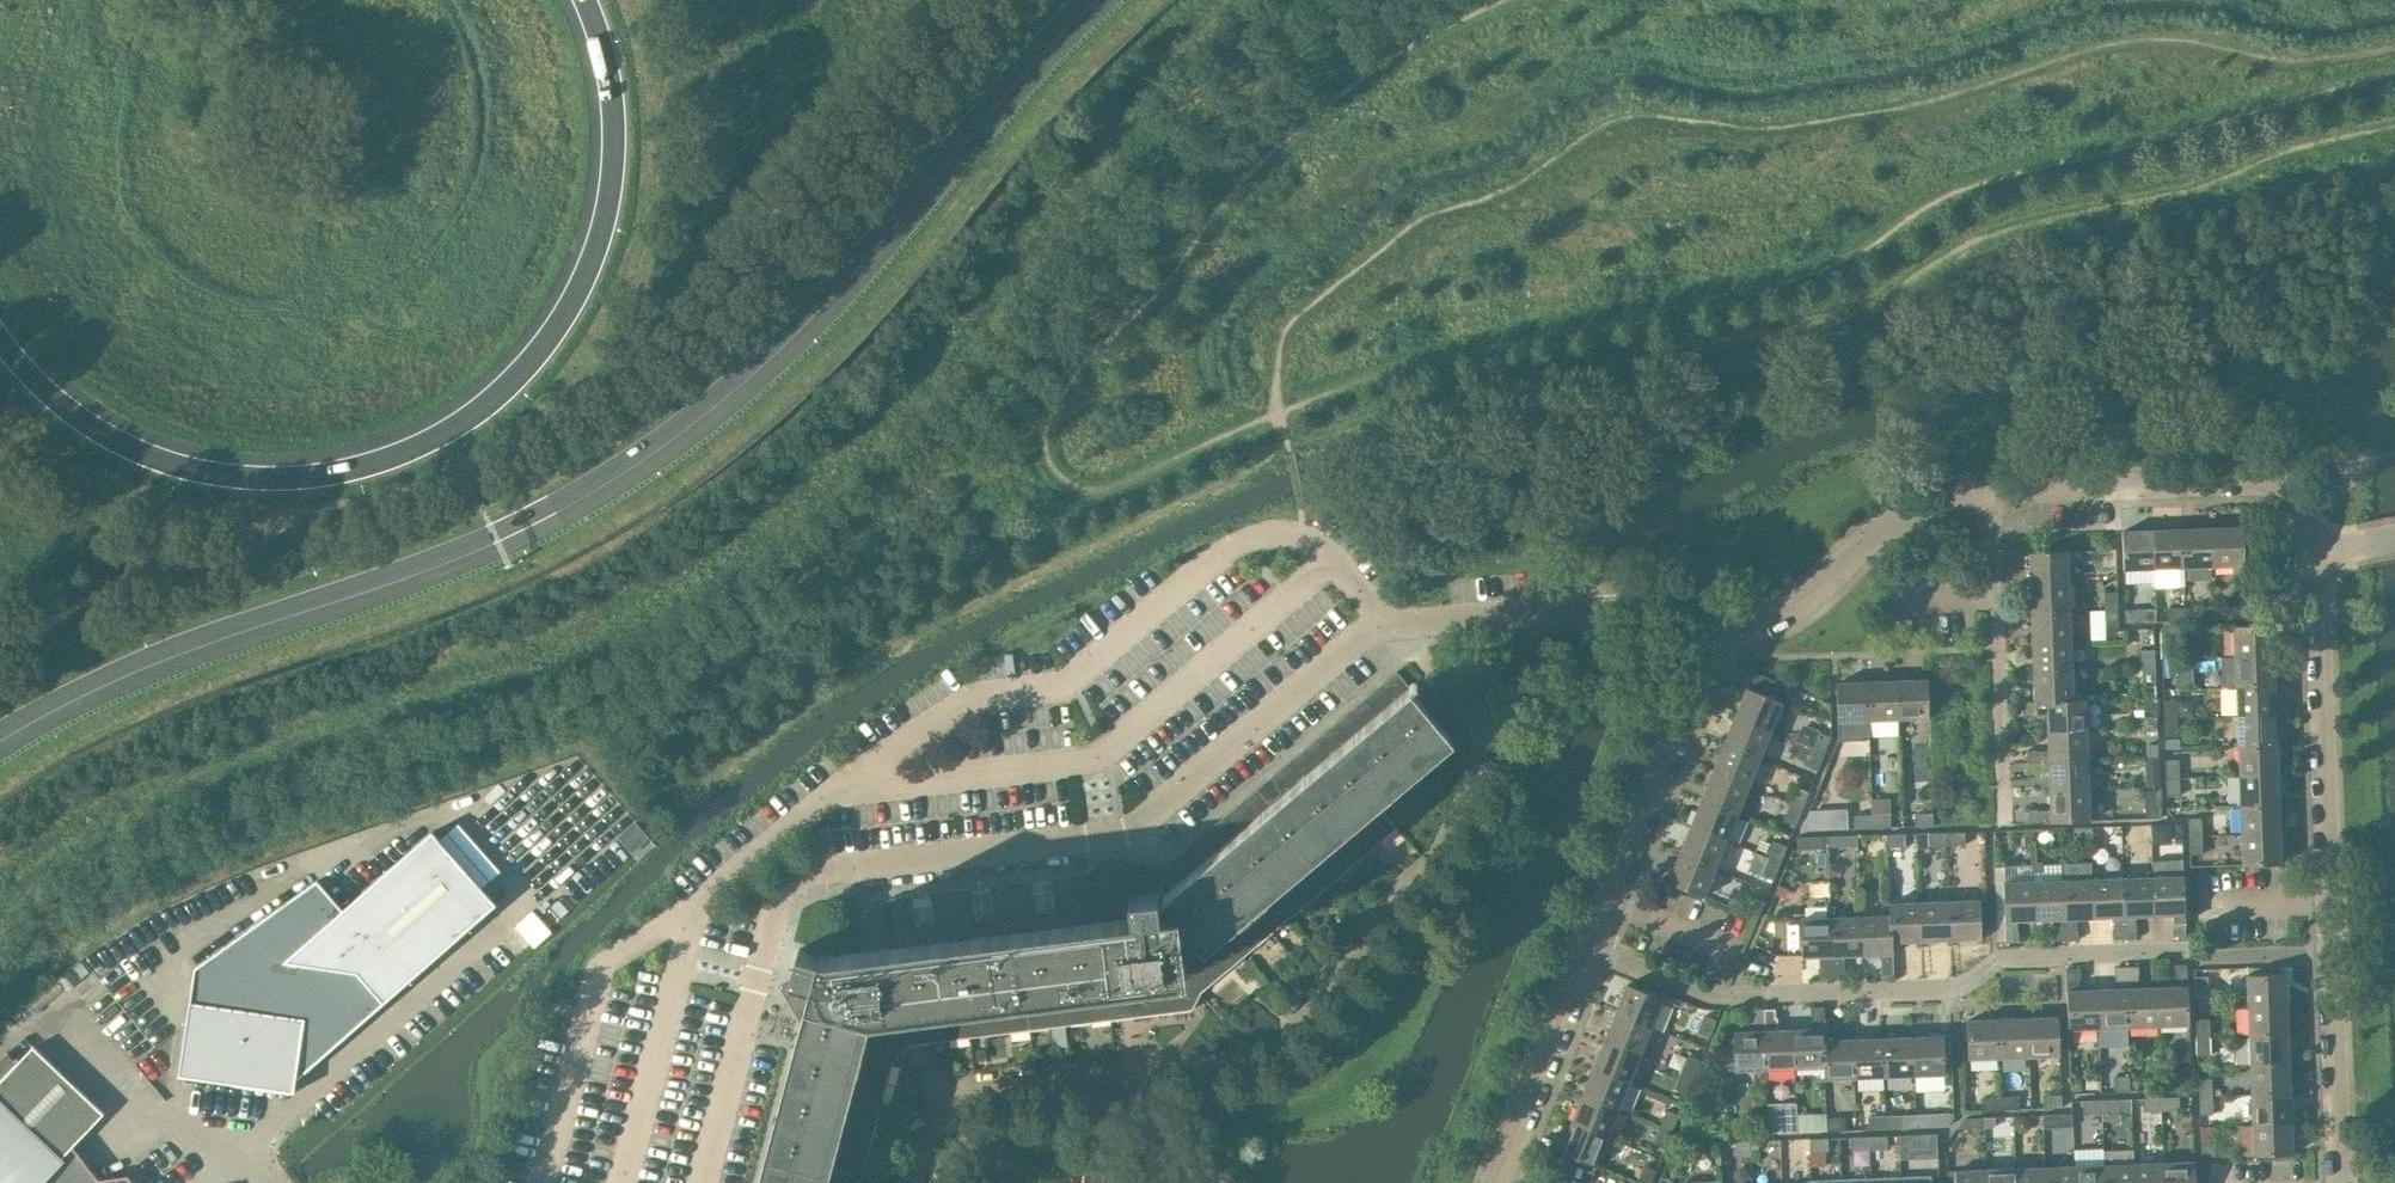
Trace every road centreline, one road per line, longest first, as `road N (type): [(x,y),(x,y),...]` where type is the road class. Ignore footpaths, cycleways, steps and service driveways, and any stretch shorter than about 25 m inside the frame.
road 1 (motorway): [(0,727),(144,655),(526,523),(673,434),(766,361),(857,272),(966,139),(1100,0)]
road 2 (motorway): [(587,0),(609,62),(615,111),(602,234),(558,327),(473,416),(427,445),(362,468),(294,476),(171,462),(87,422),(0,335)]
road 3 (unclassified): [(911,1182),(937,1124),(971,1094),(1238,1058),(1288,1035),(1435,849),(1480,754),(1477,732),(1411,645),(1405,622)]
road 4 (residential): [(1590,948),(1713,996),(1954,989),(2001,957),(2330,953)]
road 5 (residential): [(2330,953),(2313,552)]
road 6 (residential): [(2313,552),(2297,503),(2262,480),(1988,490)]
road 7 (residential): [(1590,948),(1696,685),(1729,637)]
road 8 (unclassified): [(1405,622),(1651,601),(1729,637)]
road 9 (residential): [(1729,637),(1808,597),(1896,519),(1943,497),(1988,490)]
road 10 (residential): [(1496,1182),(1590,948)]
road 11 (residential): [(2004,825),(1992,596)]
road 12 (residential): [(2338,1182),(2330,953)]

